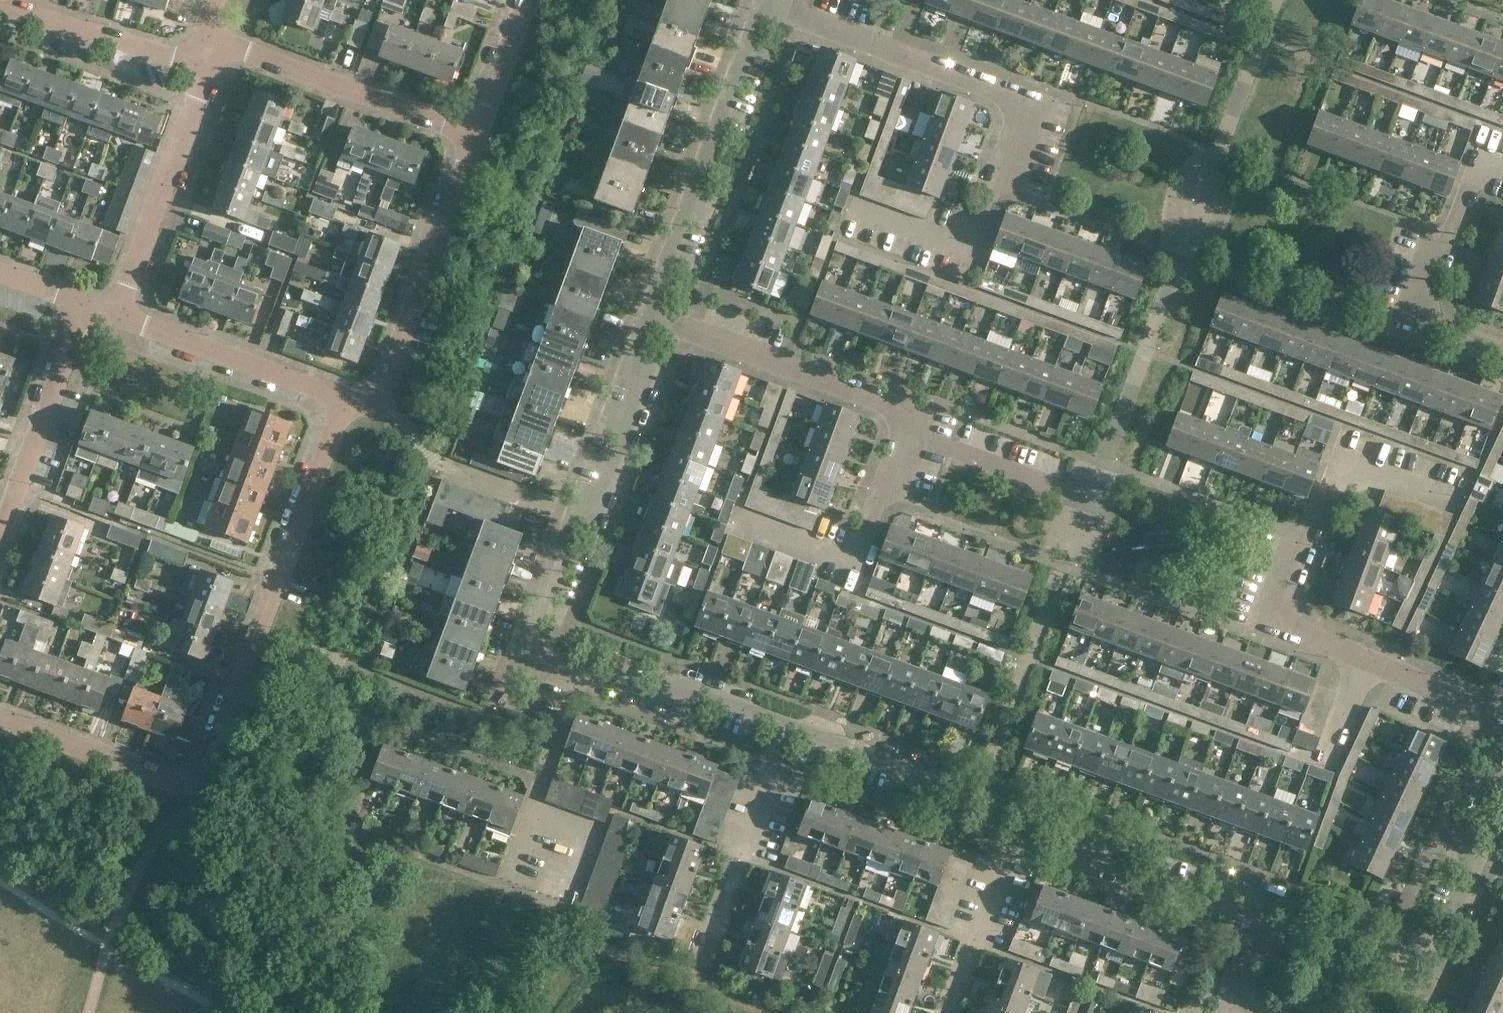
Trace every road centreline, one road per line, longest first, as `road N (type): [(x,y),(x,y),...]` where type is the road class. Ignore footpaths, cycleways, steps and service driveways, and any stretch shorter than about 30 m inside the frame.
road 1 (residential): [(854,565),(909,409),(651,315)]
road 2 (residential): [(971,256),(1028,108),(775,13)]
road 3 (residential): [(1502,718),(1282,626),(1348,450)]
road 4 (residential): [(197,782),(345,400)]
road 5 (unclassified): [(1258,922),(1293,914),(1403,954),(1443,935),(1502,771)]
road 6 (unclassified): [(651,315),(754,26),(775,13)]
road 7 (residential): [(345,400),(381,393),(475,136)]
road 8 (residential): [(475,136),(241,49),(211,52)]
road 9 (residential): [(118,315),(211,52)]
road 10 (residential): [(1502,352),(1417,314),(1481,156)]
road 11 (unclassified): [(1258,922),(1016,833)]
road 12 (unclassified): [(1016,833),(968,783),(790,723)]
road 13 (residential): [(0,542),(88,303)]
road 14 (residential): [(345,400),(118,315)]
road 15 (unclassified): [(571,516),(597,504),(638,388),(639,346),(651,315)]
road 16 (residential): [(211,52),(175,56),(0,4)]
road 17 (unclassified): [(790,723),(712,694),(672,696),(586,665)]
road 18 (residential): [(197,782),(0,715)]
road 19 (residential): [(533,804),(594,828),(568,899),(506,875)]
road 20 (unclassified): [(586,665),(525,642),(571,516)]
road 21 (residential): [(533,804),(586,665)]
road 22 (residential): [(475,136),(521,0)]
road 23 (residential): [(571,516),(439,464)]
road 24 (residential): [(744,855),(790,723)]

